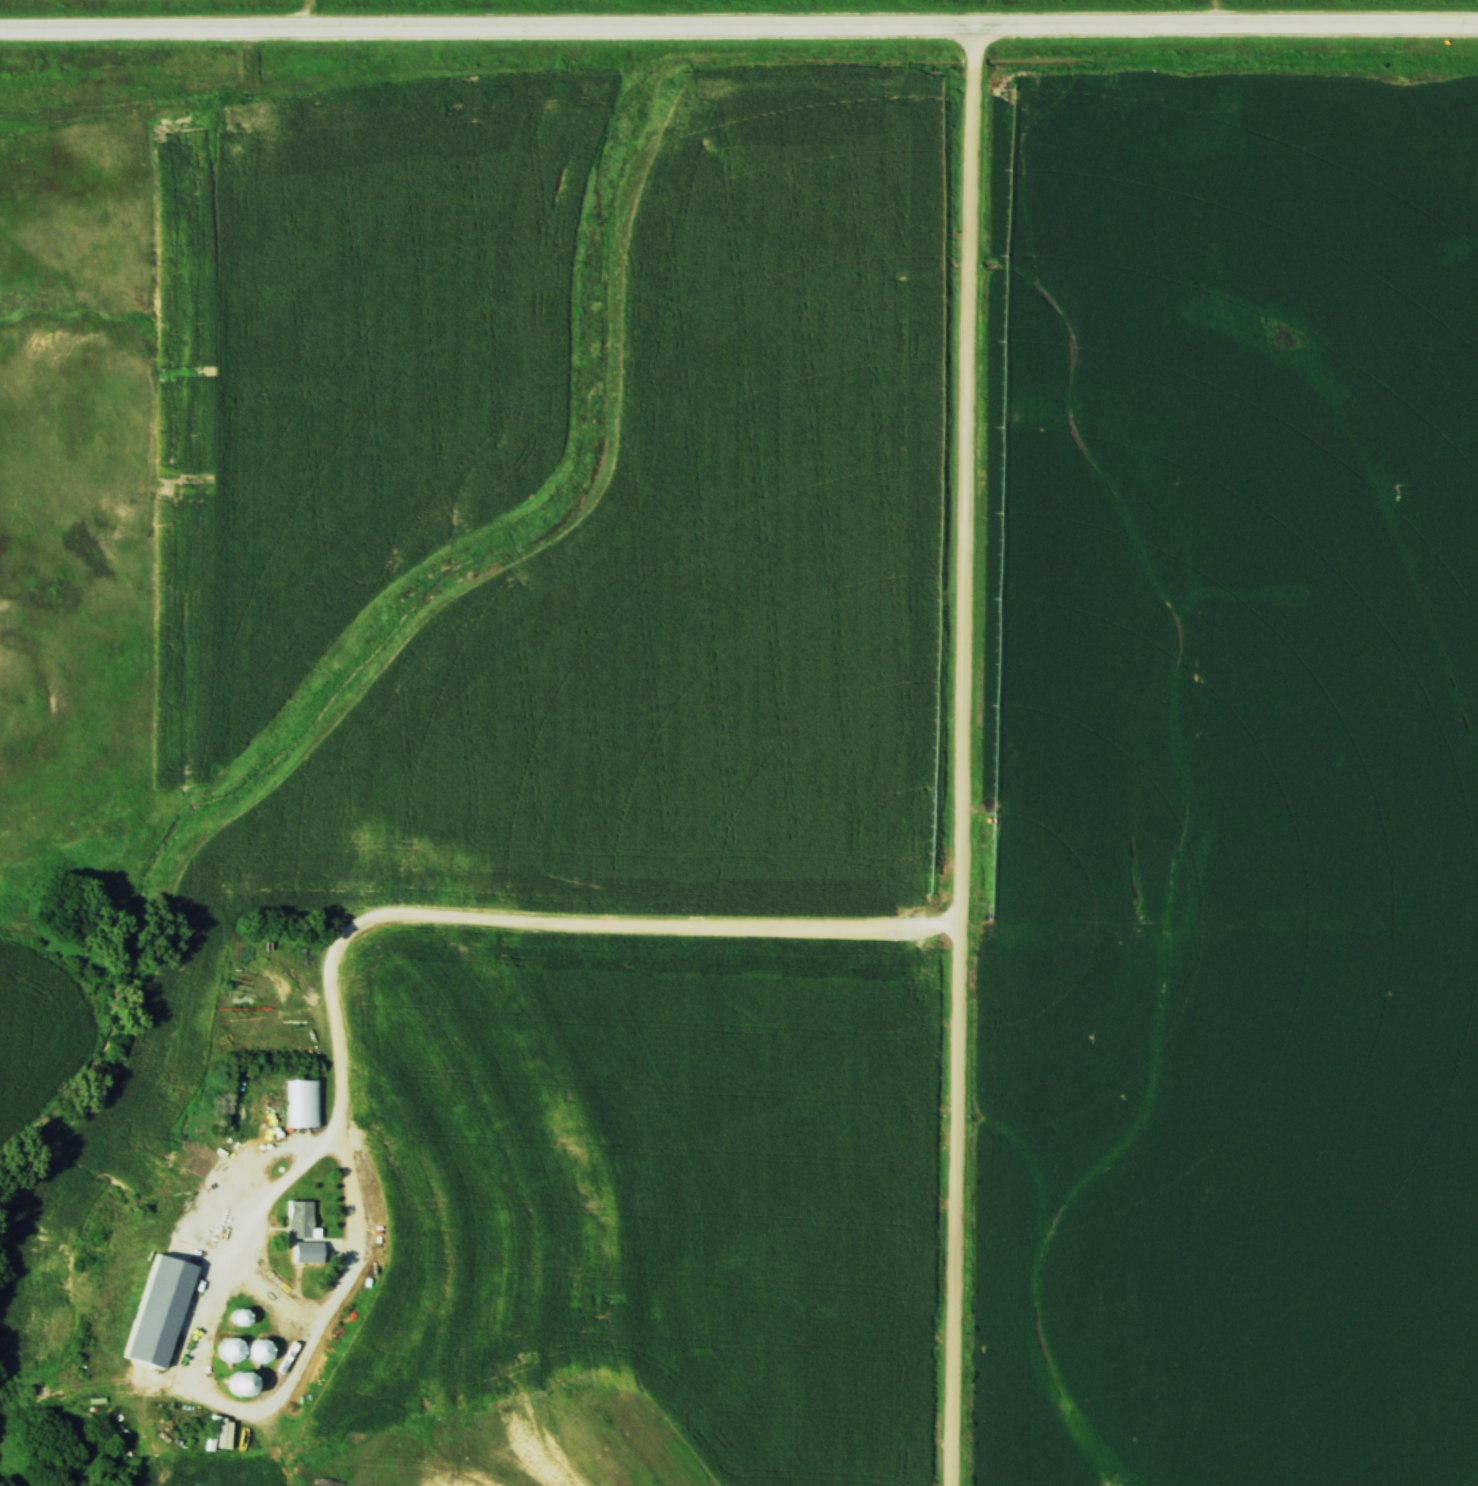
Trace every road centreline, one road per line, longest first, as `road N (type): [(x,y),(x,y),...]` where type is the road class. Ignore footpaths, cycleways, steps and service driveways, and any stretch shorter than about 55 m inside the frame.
road 1 (secondary): [(0,29),(1477,23)]
road 2 (residential): [(952,1485),(974,22)]

